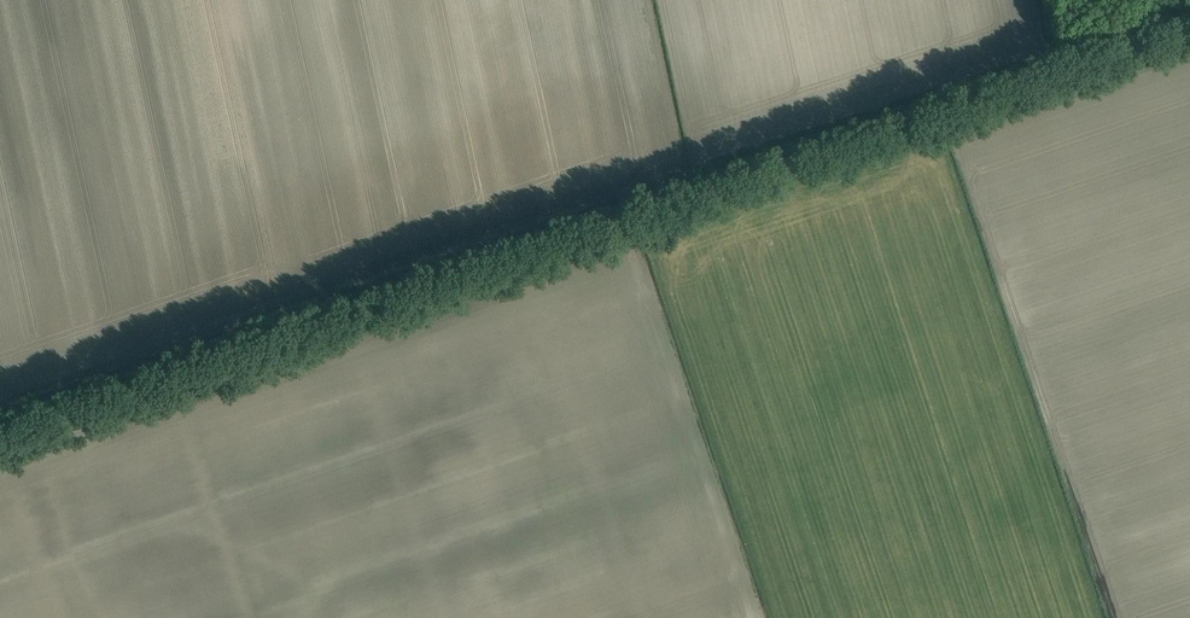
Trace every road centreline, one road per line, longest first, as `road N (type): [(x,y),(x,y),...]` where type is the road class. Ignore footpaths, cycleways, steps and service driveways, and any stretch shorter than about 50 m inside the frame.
road 1 (unclassified): [(0,433),(1189,30)]

